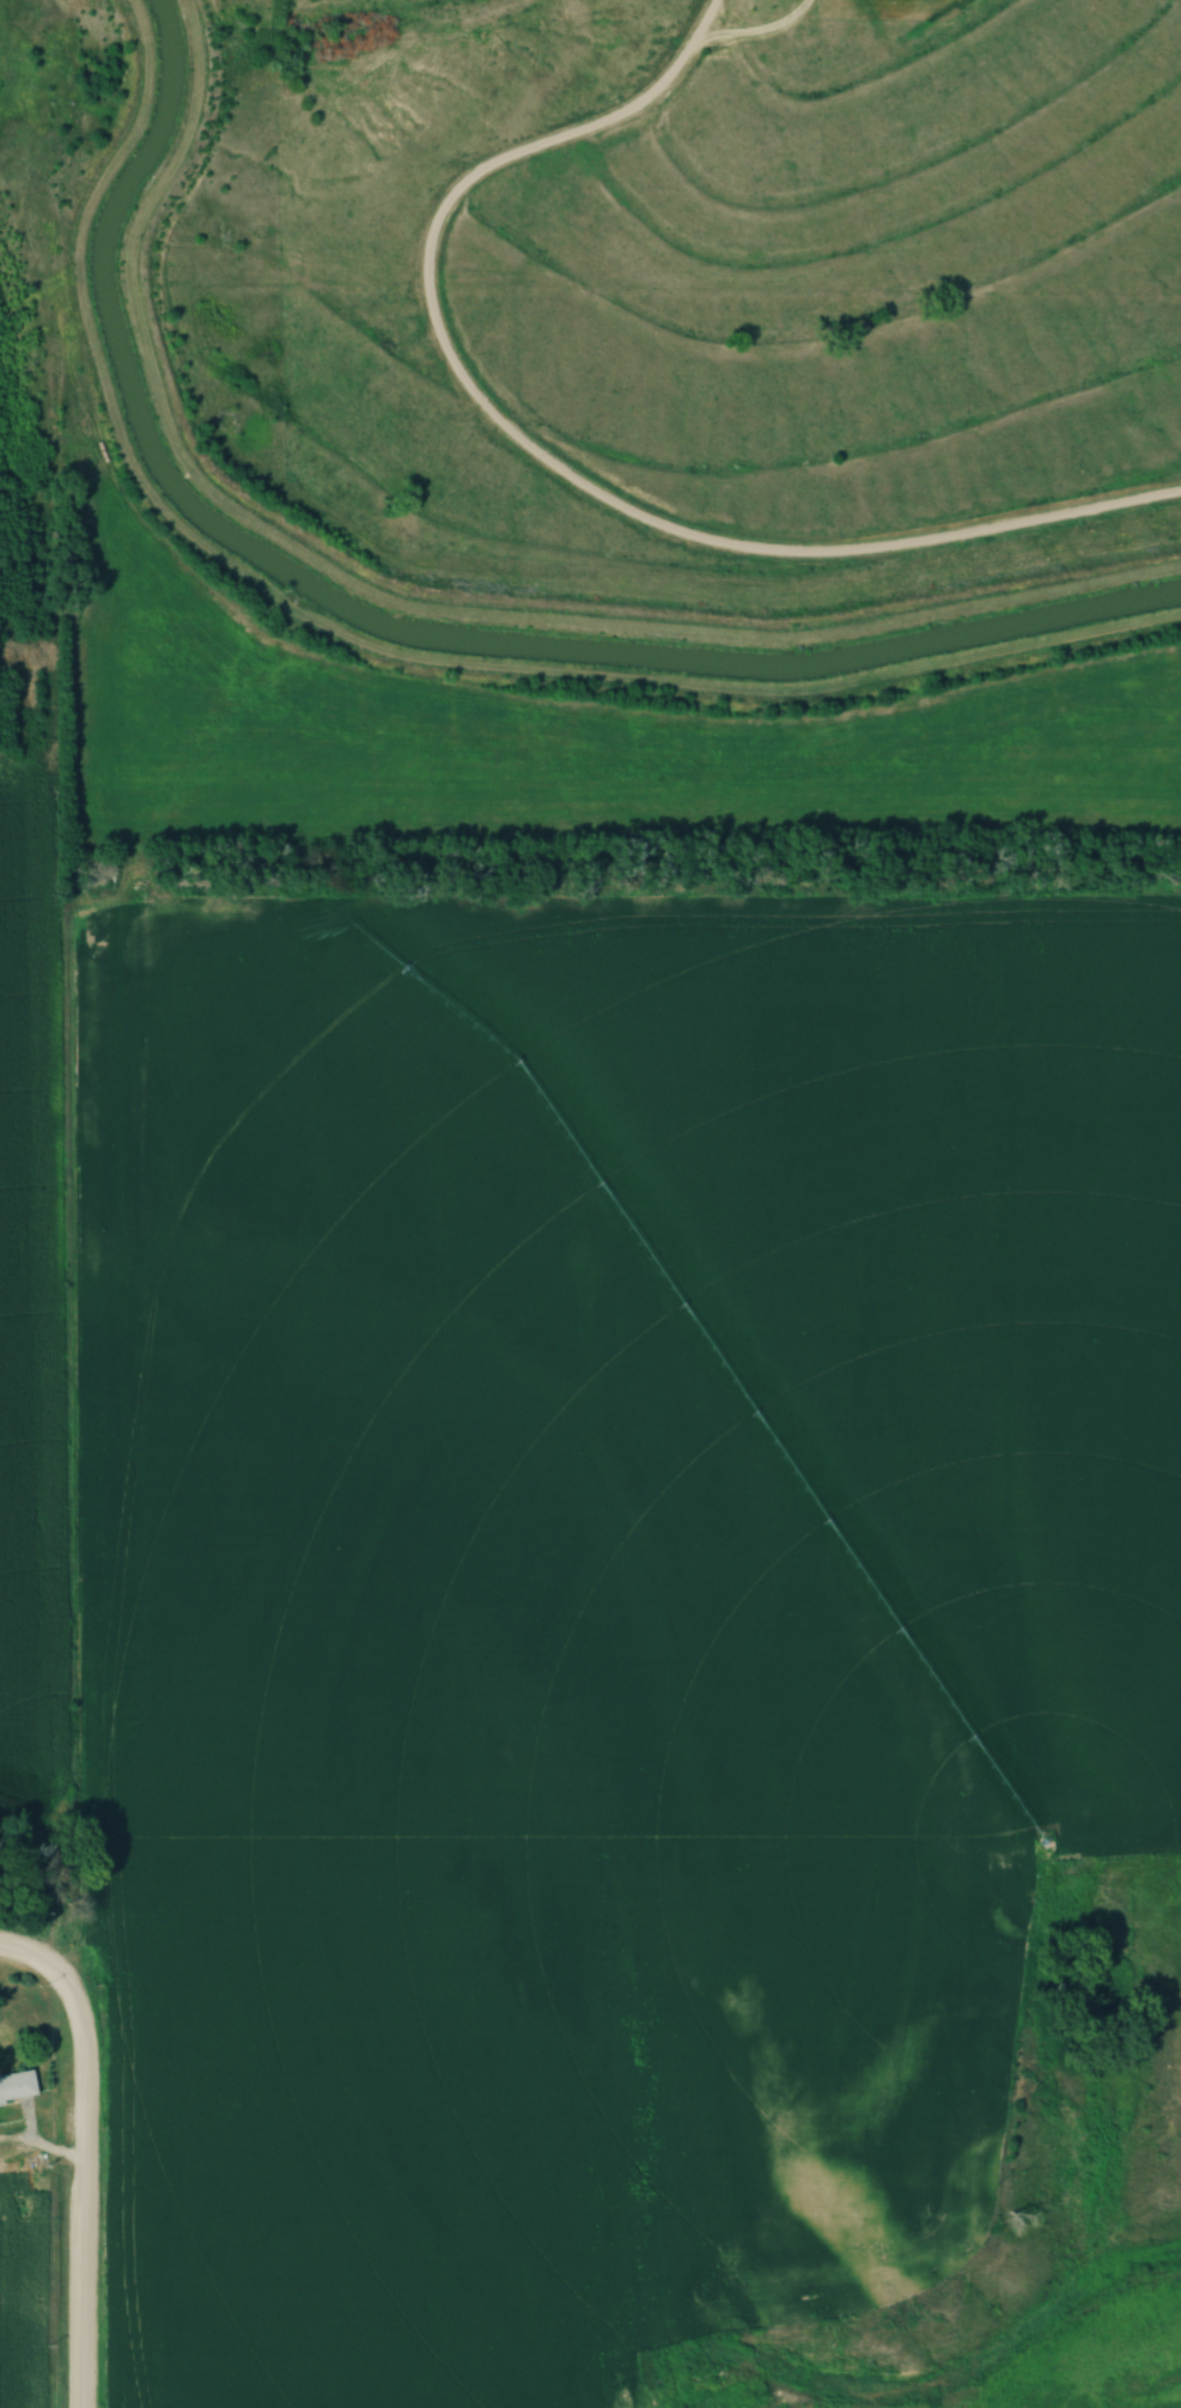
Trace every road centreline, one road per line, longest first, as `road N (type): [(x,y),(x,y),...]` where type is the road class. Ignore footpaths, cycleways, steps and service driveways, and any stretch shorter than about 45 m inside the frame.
road 1 (tertiary): [(79,2407),(79,2033),(61,1986),(23,1959),(0,1956)]

